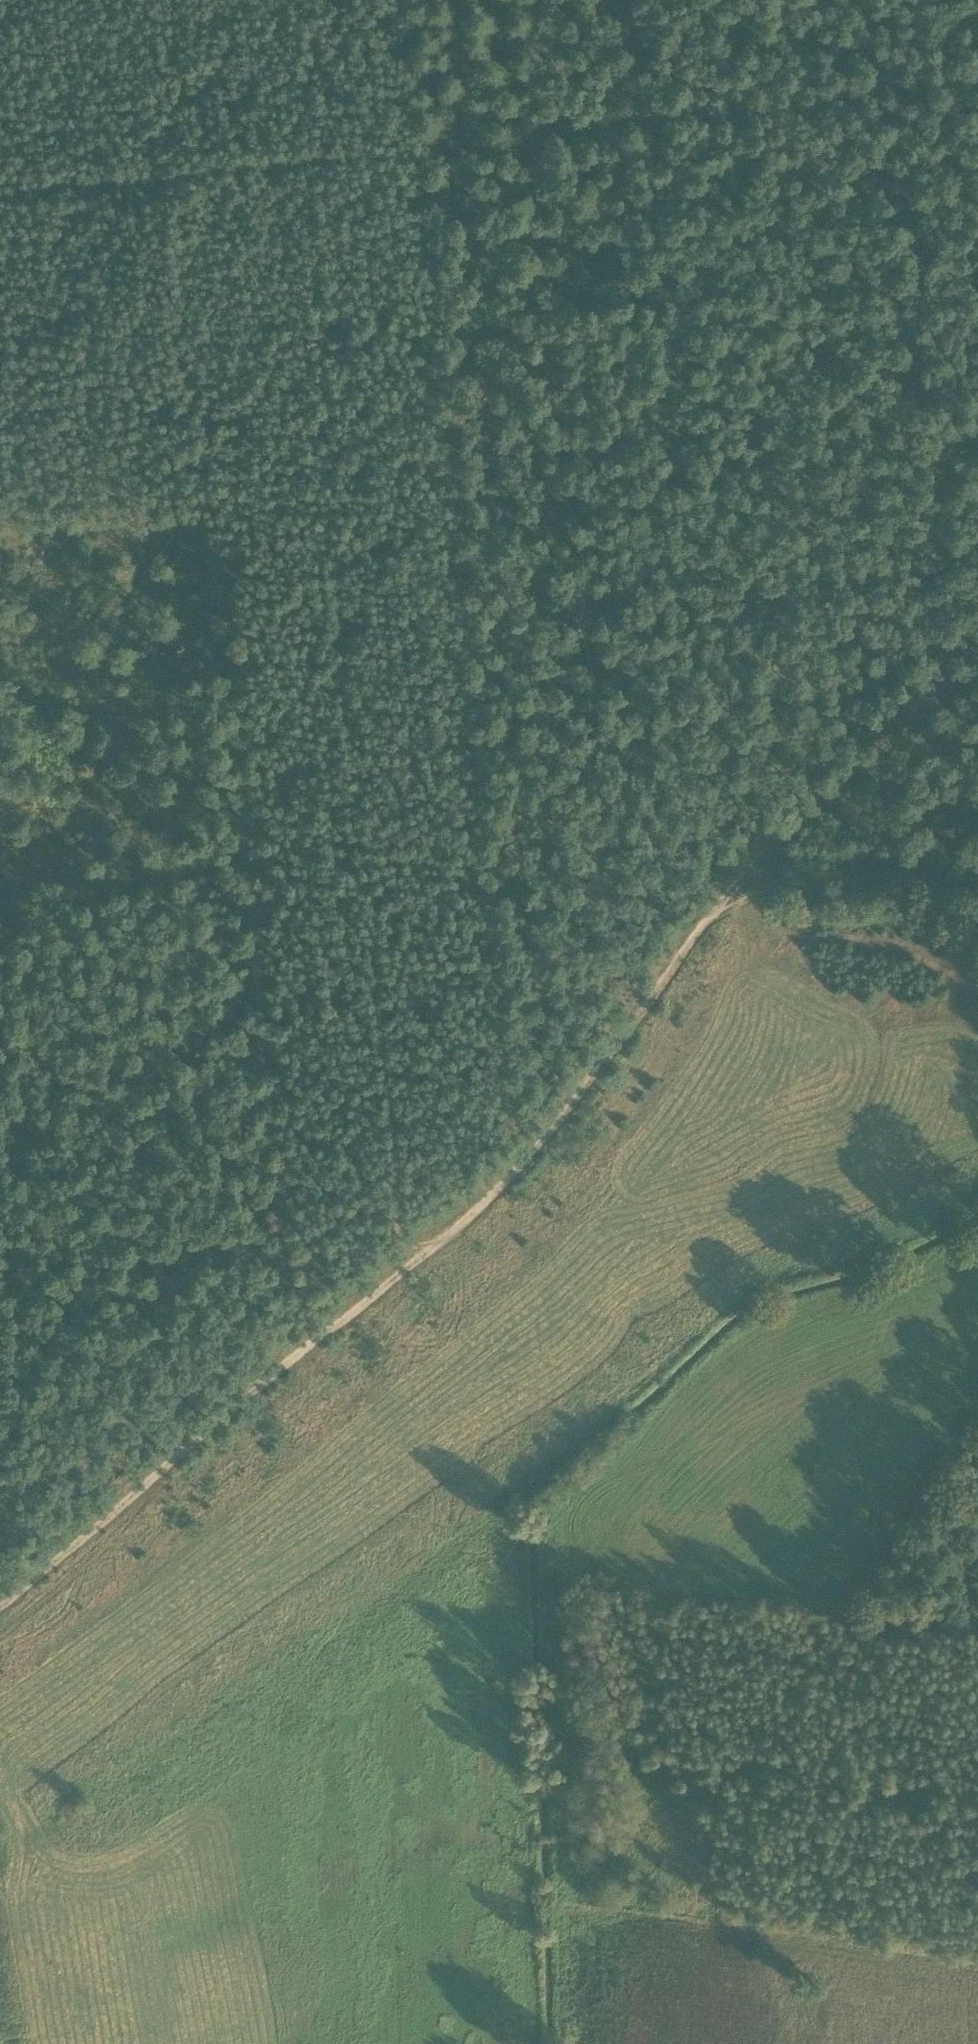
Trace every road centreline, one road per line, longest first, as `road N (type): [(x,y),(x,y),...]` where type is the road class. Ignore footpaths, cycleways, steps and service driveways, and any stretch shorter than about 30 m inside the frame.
road 1 (track): [(421,1256),(0,1608)]
road 2 (track): [(718,904),(520,1173),(421,1256)]
road 3 (track): [(718,904),(977,658)]

